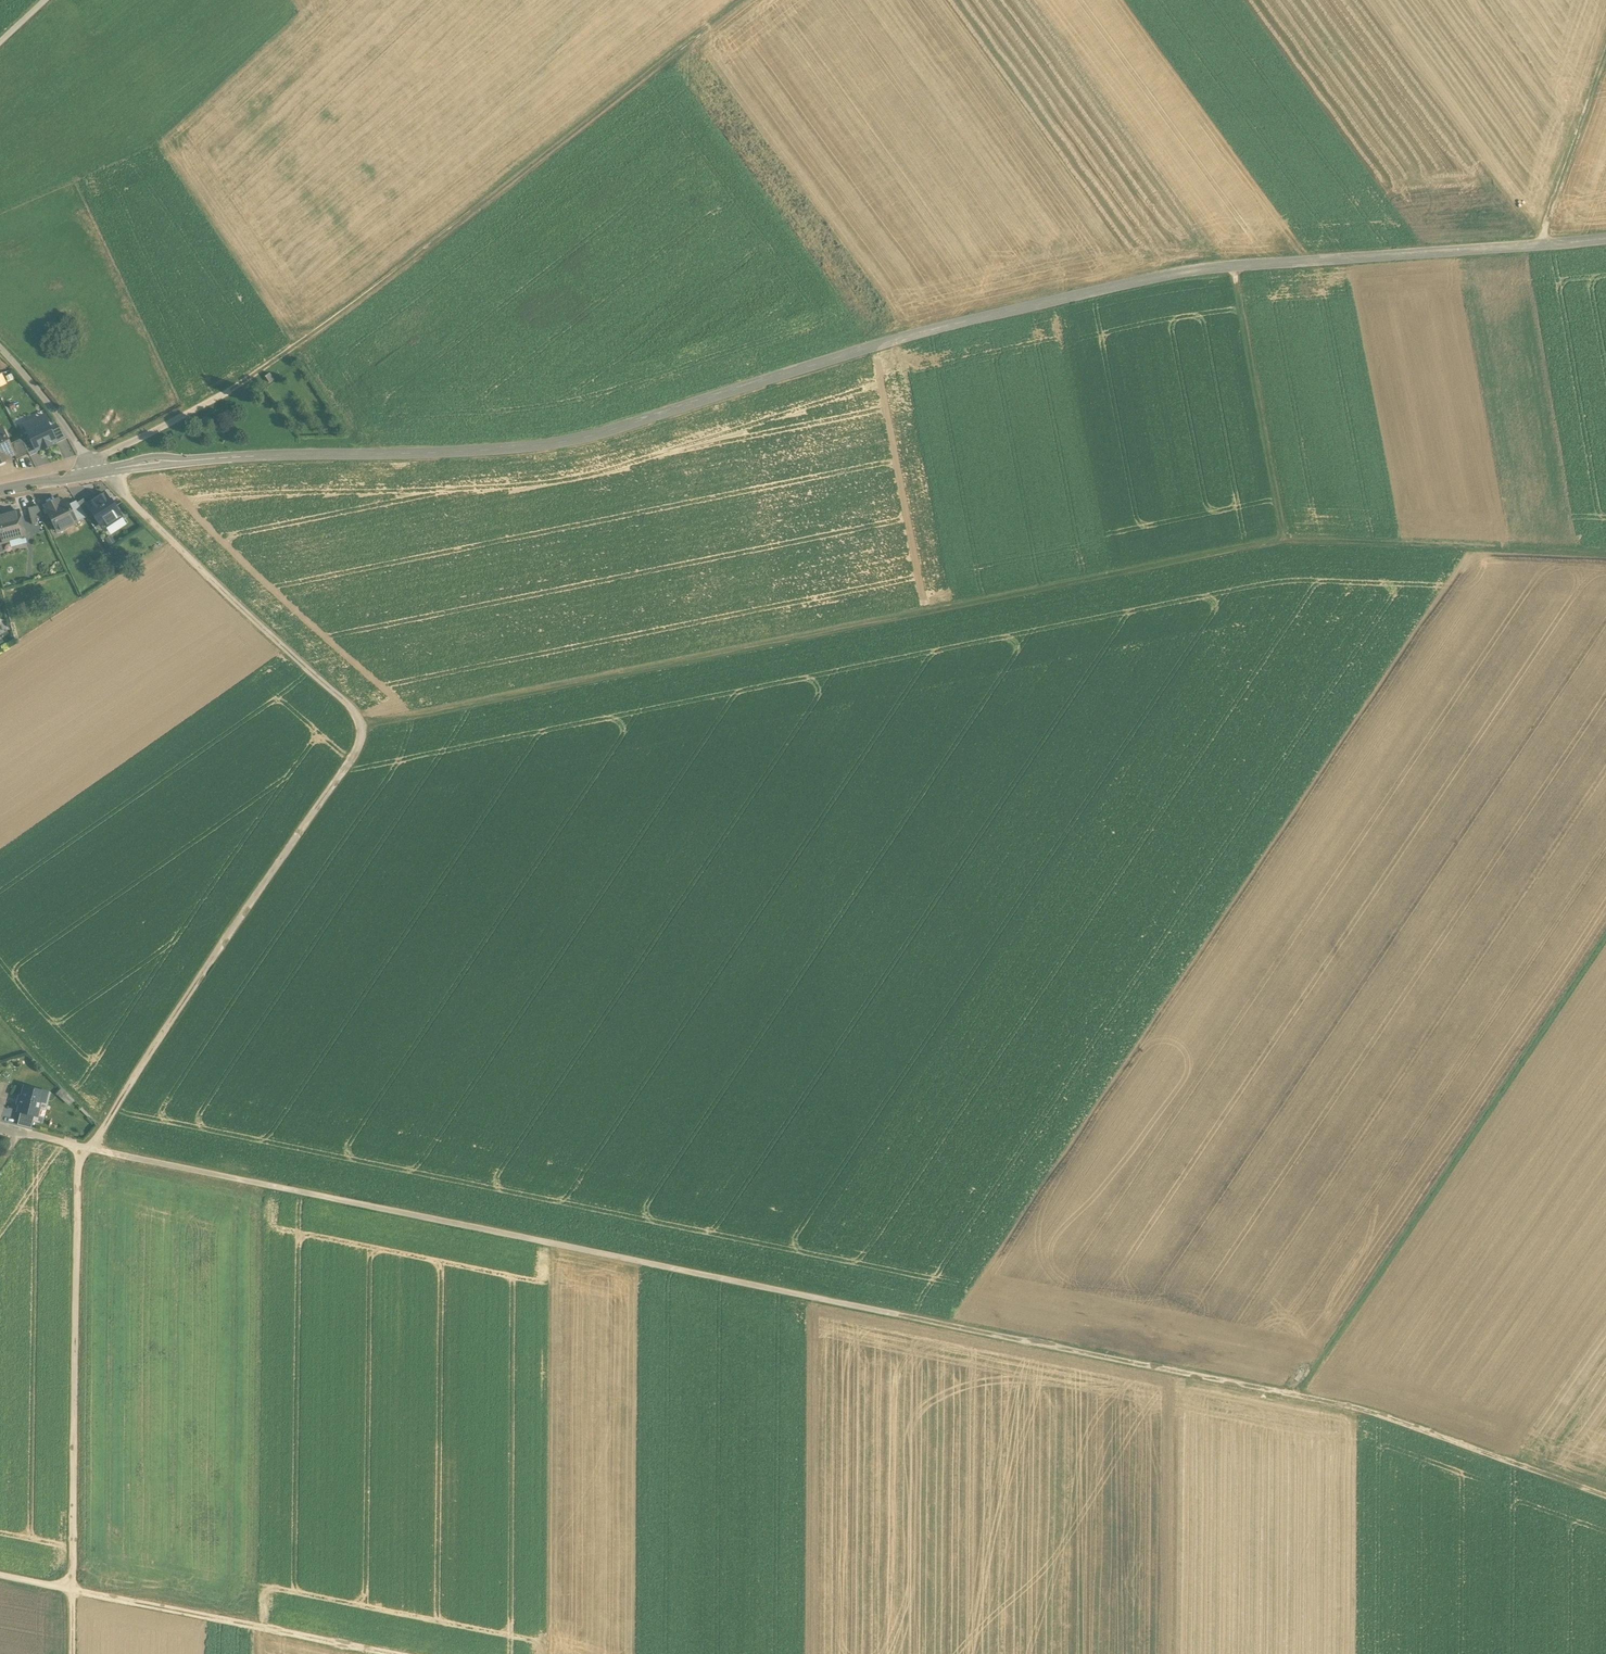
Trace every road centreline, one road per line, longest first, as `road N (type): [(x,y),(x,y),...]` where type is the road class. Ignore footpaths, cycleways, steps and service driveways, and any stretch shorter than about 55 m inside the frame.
road 1 (track): [(1605,1495),(1325,1401),(91,1148),(358,752),(363,726),(122,492),(115,469)]
road 2 (tertiary): [(0,488),(151,462),(560,442),(942,325),(1175,273),(1605,239)]
road 3 (track): [(363,726),(1275,542),(1605,551)]
road 4 (track): [(748,0),(356,306),(232,390),(87,459)]
road 5 (track): [(1605,937),(1299,1396)]
road 6 (track): [(73,1653),(79,1145)]
road 7 (track): [(0,1574),(403,1653)]
road 8 (track): [(1235,267),(1289,541)]
road 9 (track): [(1605,62),(1545,244)]
road 10 (track): [(90,474),(55,411),(0,347)]

